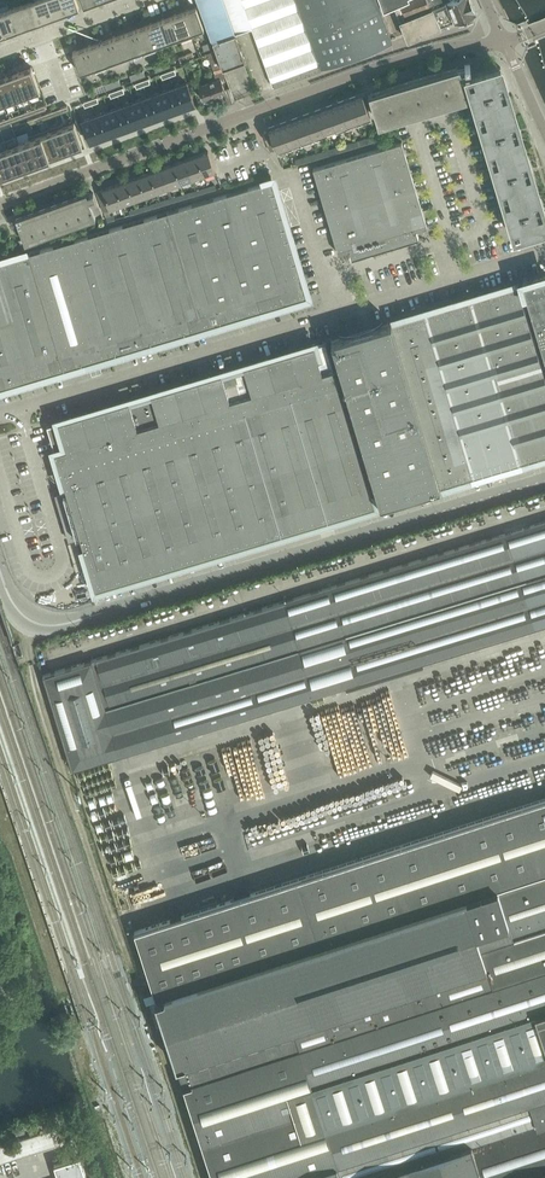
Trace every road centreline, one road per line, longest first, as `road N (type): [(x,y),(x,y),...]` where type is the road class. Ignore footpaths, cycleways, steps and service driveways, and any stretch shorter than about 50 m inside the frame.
road 1 (tertiary): [(0,569),(18,608),(60,625),(544,482)]
road 2 (residential): [(0,202),(402,60),(504,42)]
road 3 (track): [(128,959),(36,689),(26,635),(32,619)]
road 4 (unclassified): [(0,416),(334,315)]
road 5 (unclassified): [(334,315),(544,253)]
road 6 (unclassified): [(334,315),(294,186),(266,152)]
road 7 (residential): [(0,53),(144,0)]

